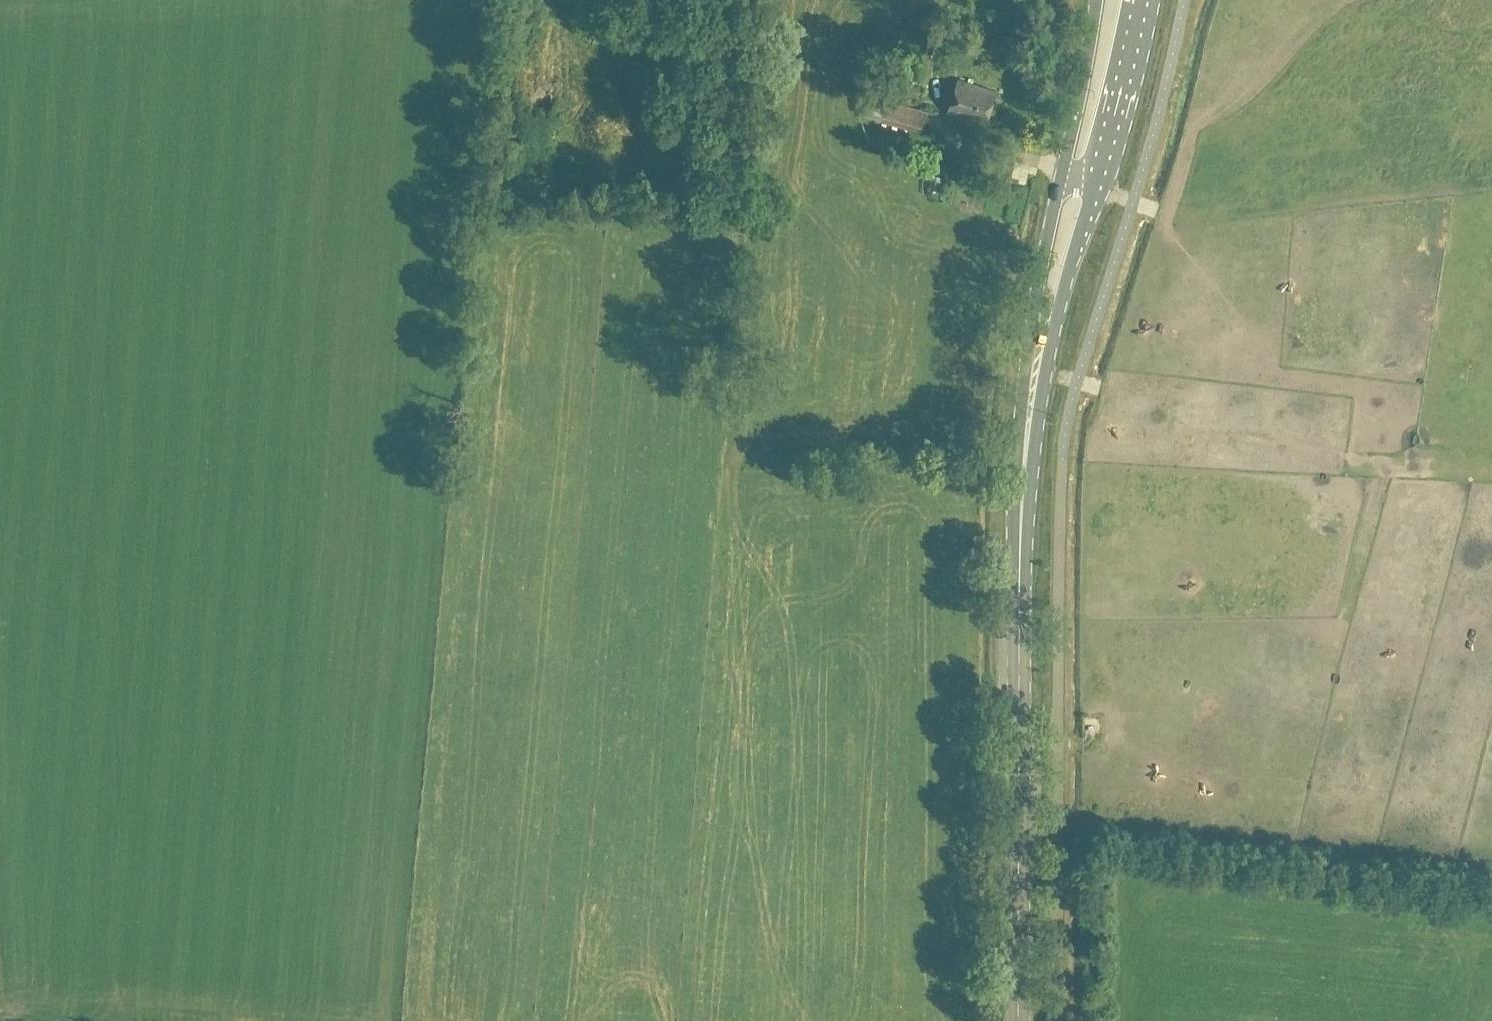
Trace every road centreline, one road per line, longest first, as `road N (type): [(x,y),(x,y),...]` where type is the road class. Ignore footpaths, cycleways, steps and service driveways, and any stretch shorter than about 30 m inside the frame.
road 1 (secondary): [(1020,1020),(1020,625),(1032,383)]
road 2 (secondary): [(1032,383),(1058,313),(1141,0)]
road 3 (secondary): [(1093,0),(1049,223),(1032,383)]

